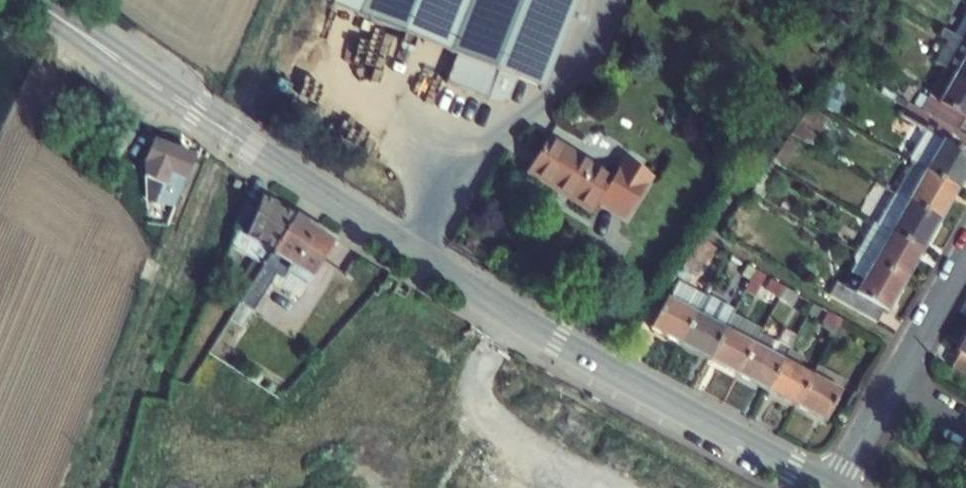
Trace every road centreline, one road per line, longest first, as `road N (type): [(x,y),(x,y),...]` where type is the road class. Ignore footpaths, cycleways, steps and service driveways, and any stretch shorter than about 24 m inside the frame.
road 1 (primary): [(826,487),(458,280),(35,0)]
road 2 (track): [(613,487),(493,426),(476,357),(504,308)]
road 3 (residential): [(965,257),(889,385)]

